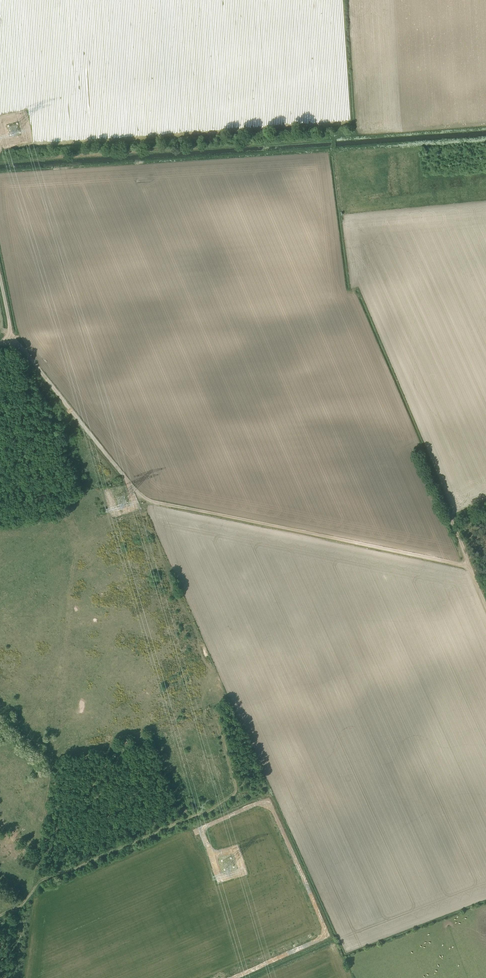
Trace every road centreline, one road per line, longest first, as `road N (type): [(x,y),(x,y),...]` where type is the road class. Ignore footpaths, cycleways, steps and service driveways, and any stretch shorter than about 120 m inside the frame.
road 1 (track): [(485,606),(459,563),(145,500)]
road 2 (track): [(145,500),(10,336)]
road 3 (track): [(350,0),(357,133),(335,138),(334,150)]

